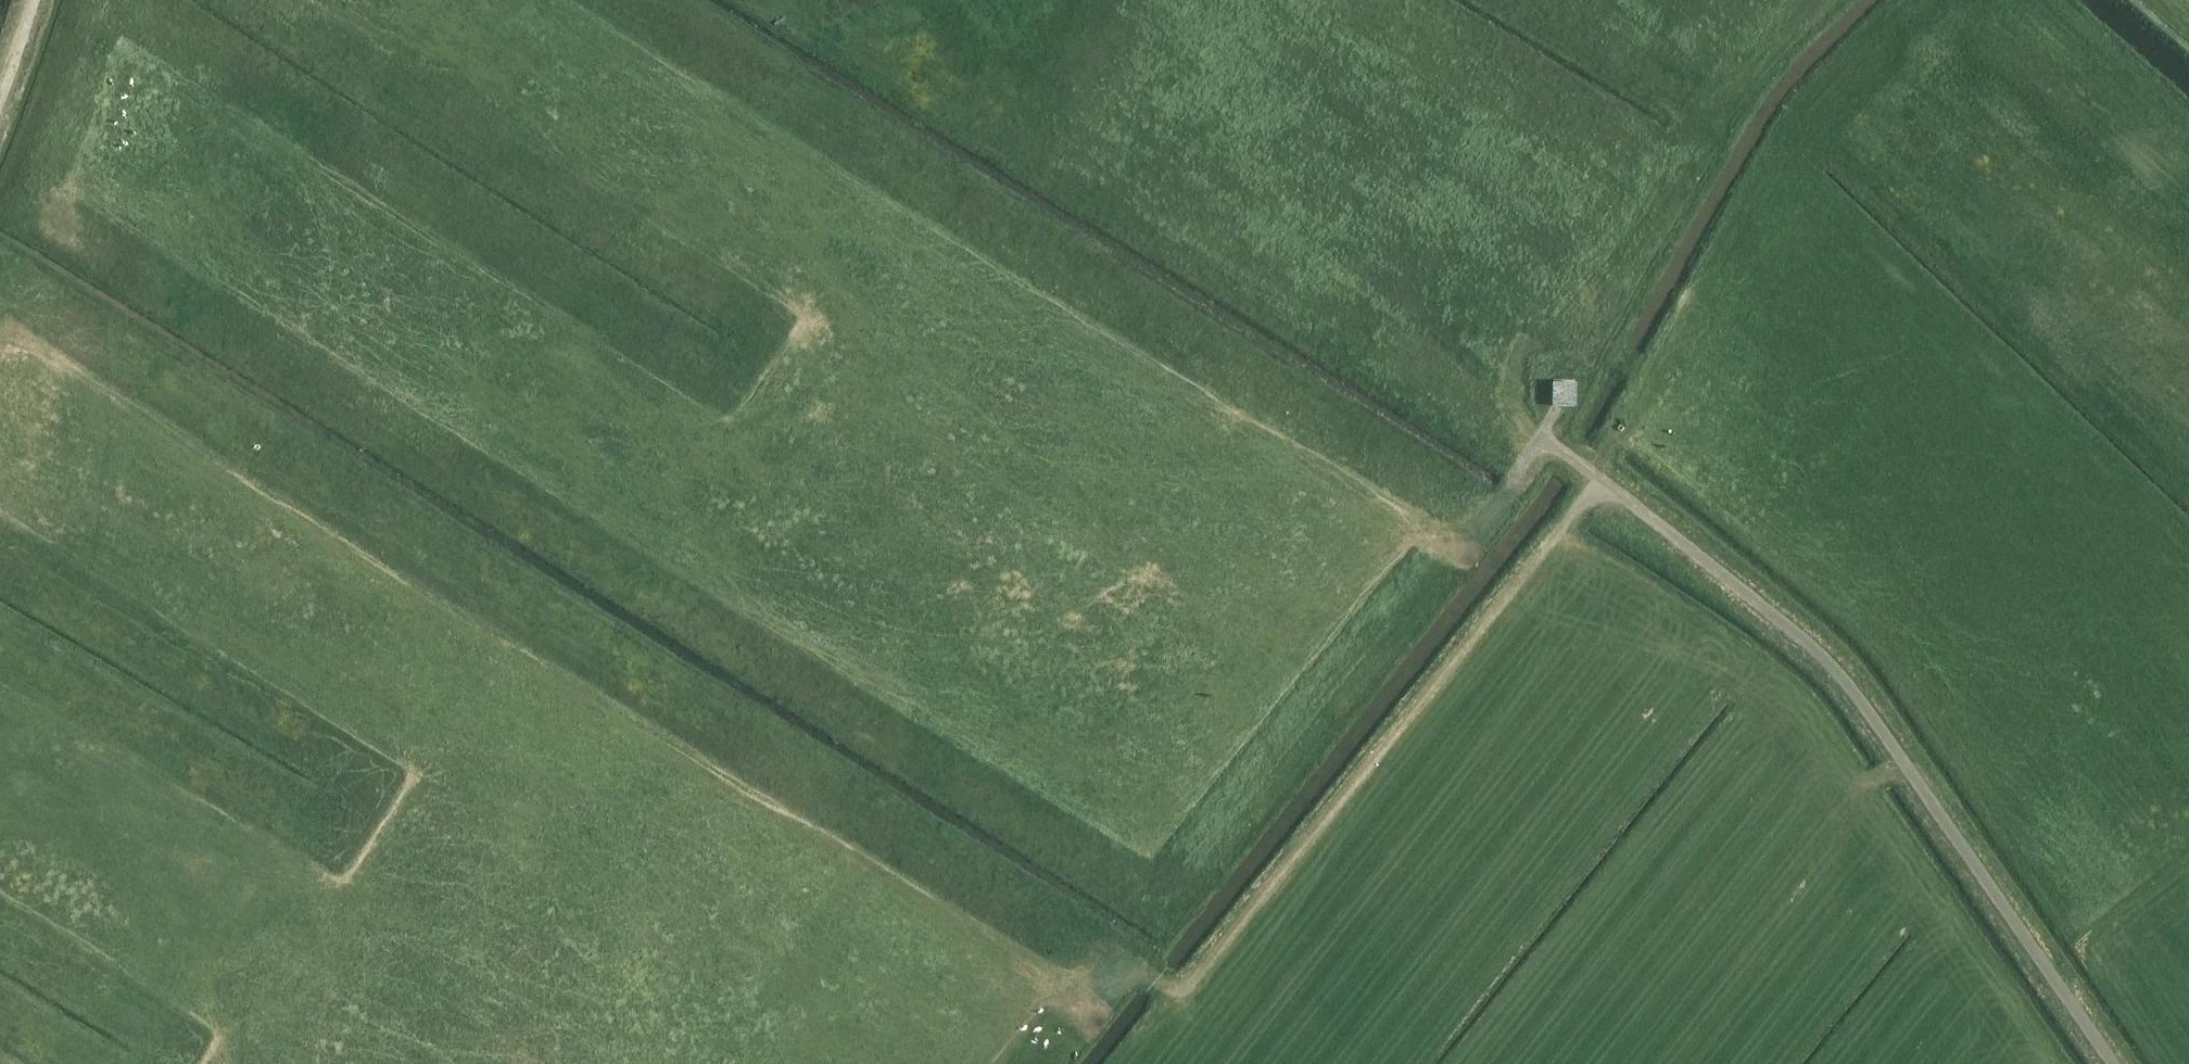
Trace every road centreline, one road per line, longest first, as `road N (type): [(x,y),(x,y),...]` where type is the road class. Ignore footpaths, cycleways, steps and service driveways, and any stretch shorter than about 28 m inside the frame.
road 1 (unclassified): [(2114,1063),(1865,706),(1804,640),(1598,479)]

